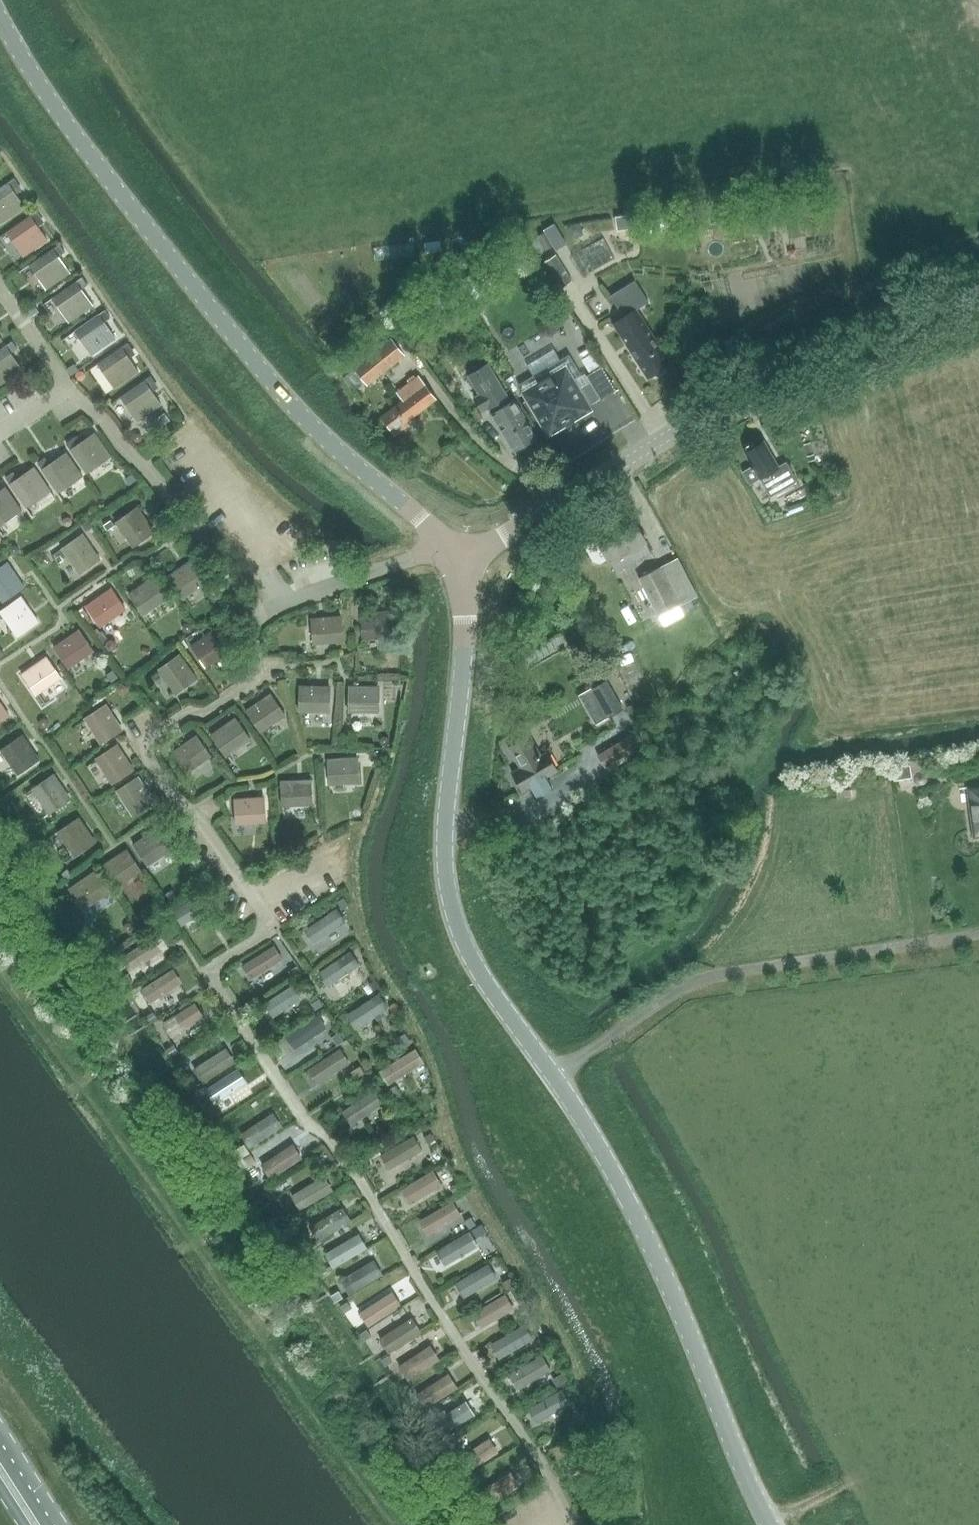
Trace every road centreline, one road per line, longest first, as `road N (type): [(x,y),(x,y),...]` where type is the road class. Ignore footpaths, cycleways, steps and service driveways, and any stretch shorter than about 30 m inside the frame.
road 1 (tertiary): [(771,1524),(619,1183),(460,933),(445,846),(467,603),(462,562)]
road 2 (tertiary): [(462,562),(291,406),(150,236),(0,24)]
road 3 (tertiary): [(462,562),(772,371),(978,289)]

